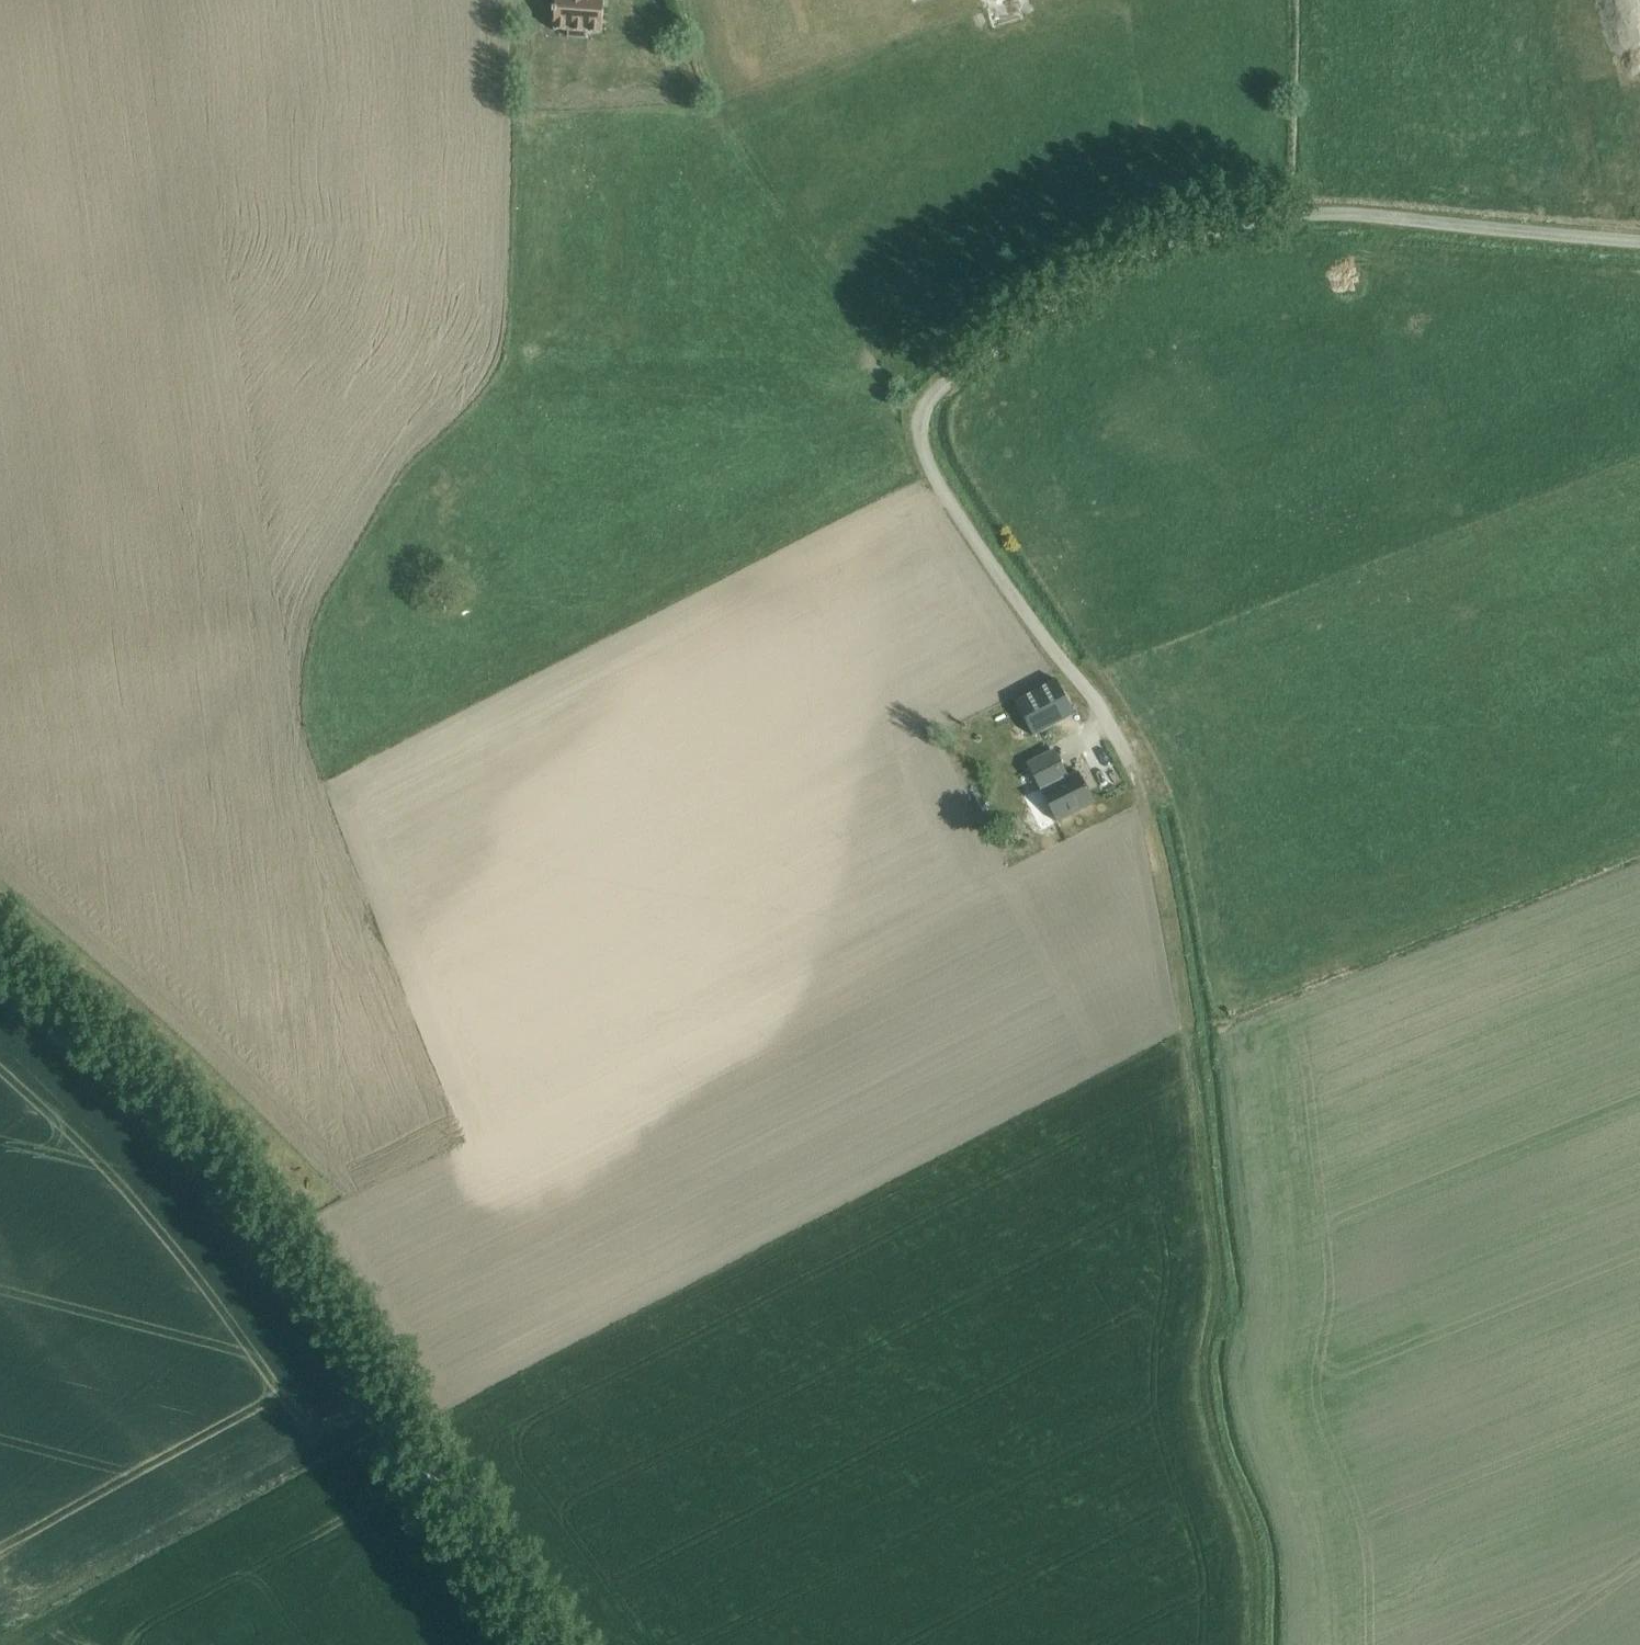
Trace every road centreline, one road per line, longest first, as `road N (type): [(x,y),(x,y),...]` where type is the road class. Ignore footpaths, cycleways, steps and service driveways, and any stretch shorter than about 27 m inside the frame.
road 1 (track): [(0,958),(189,1128),(265,1222),(562,1644)]

